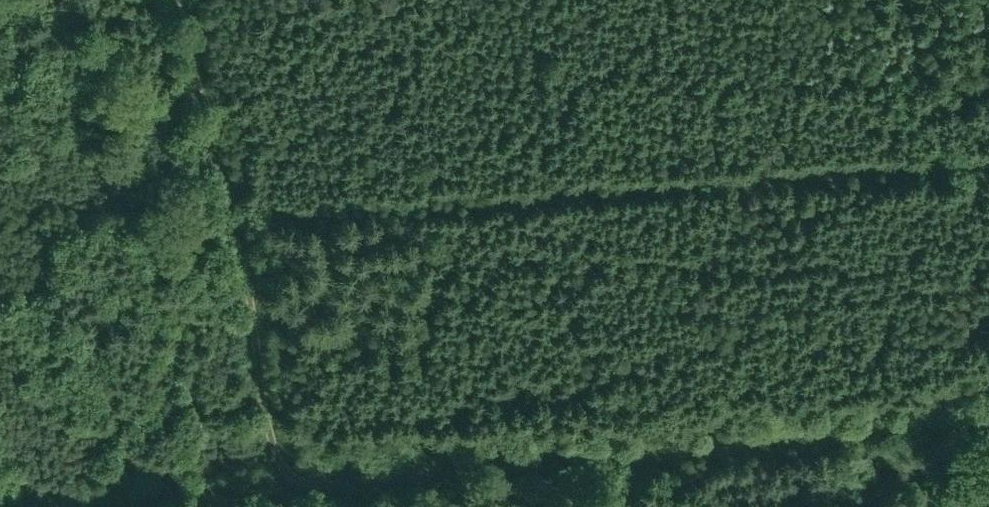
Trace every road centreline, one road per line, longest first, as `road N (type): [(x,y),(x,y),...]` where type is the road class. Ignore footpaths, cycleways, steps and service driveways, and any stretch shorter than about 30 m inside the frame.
road 1 (track): [(988,418),(580,462),(34,489)]
road 2 (track): [(988,159),(233,222)]
road 3 (track): [(233,222),(289,476)]
road 4 (track): [(183,0),(233,222)]

